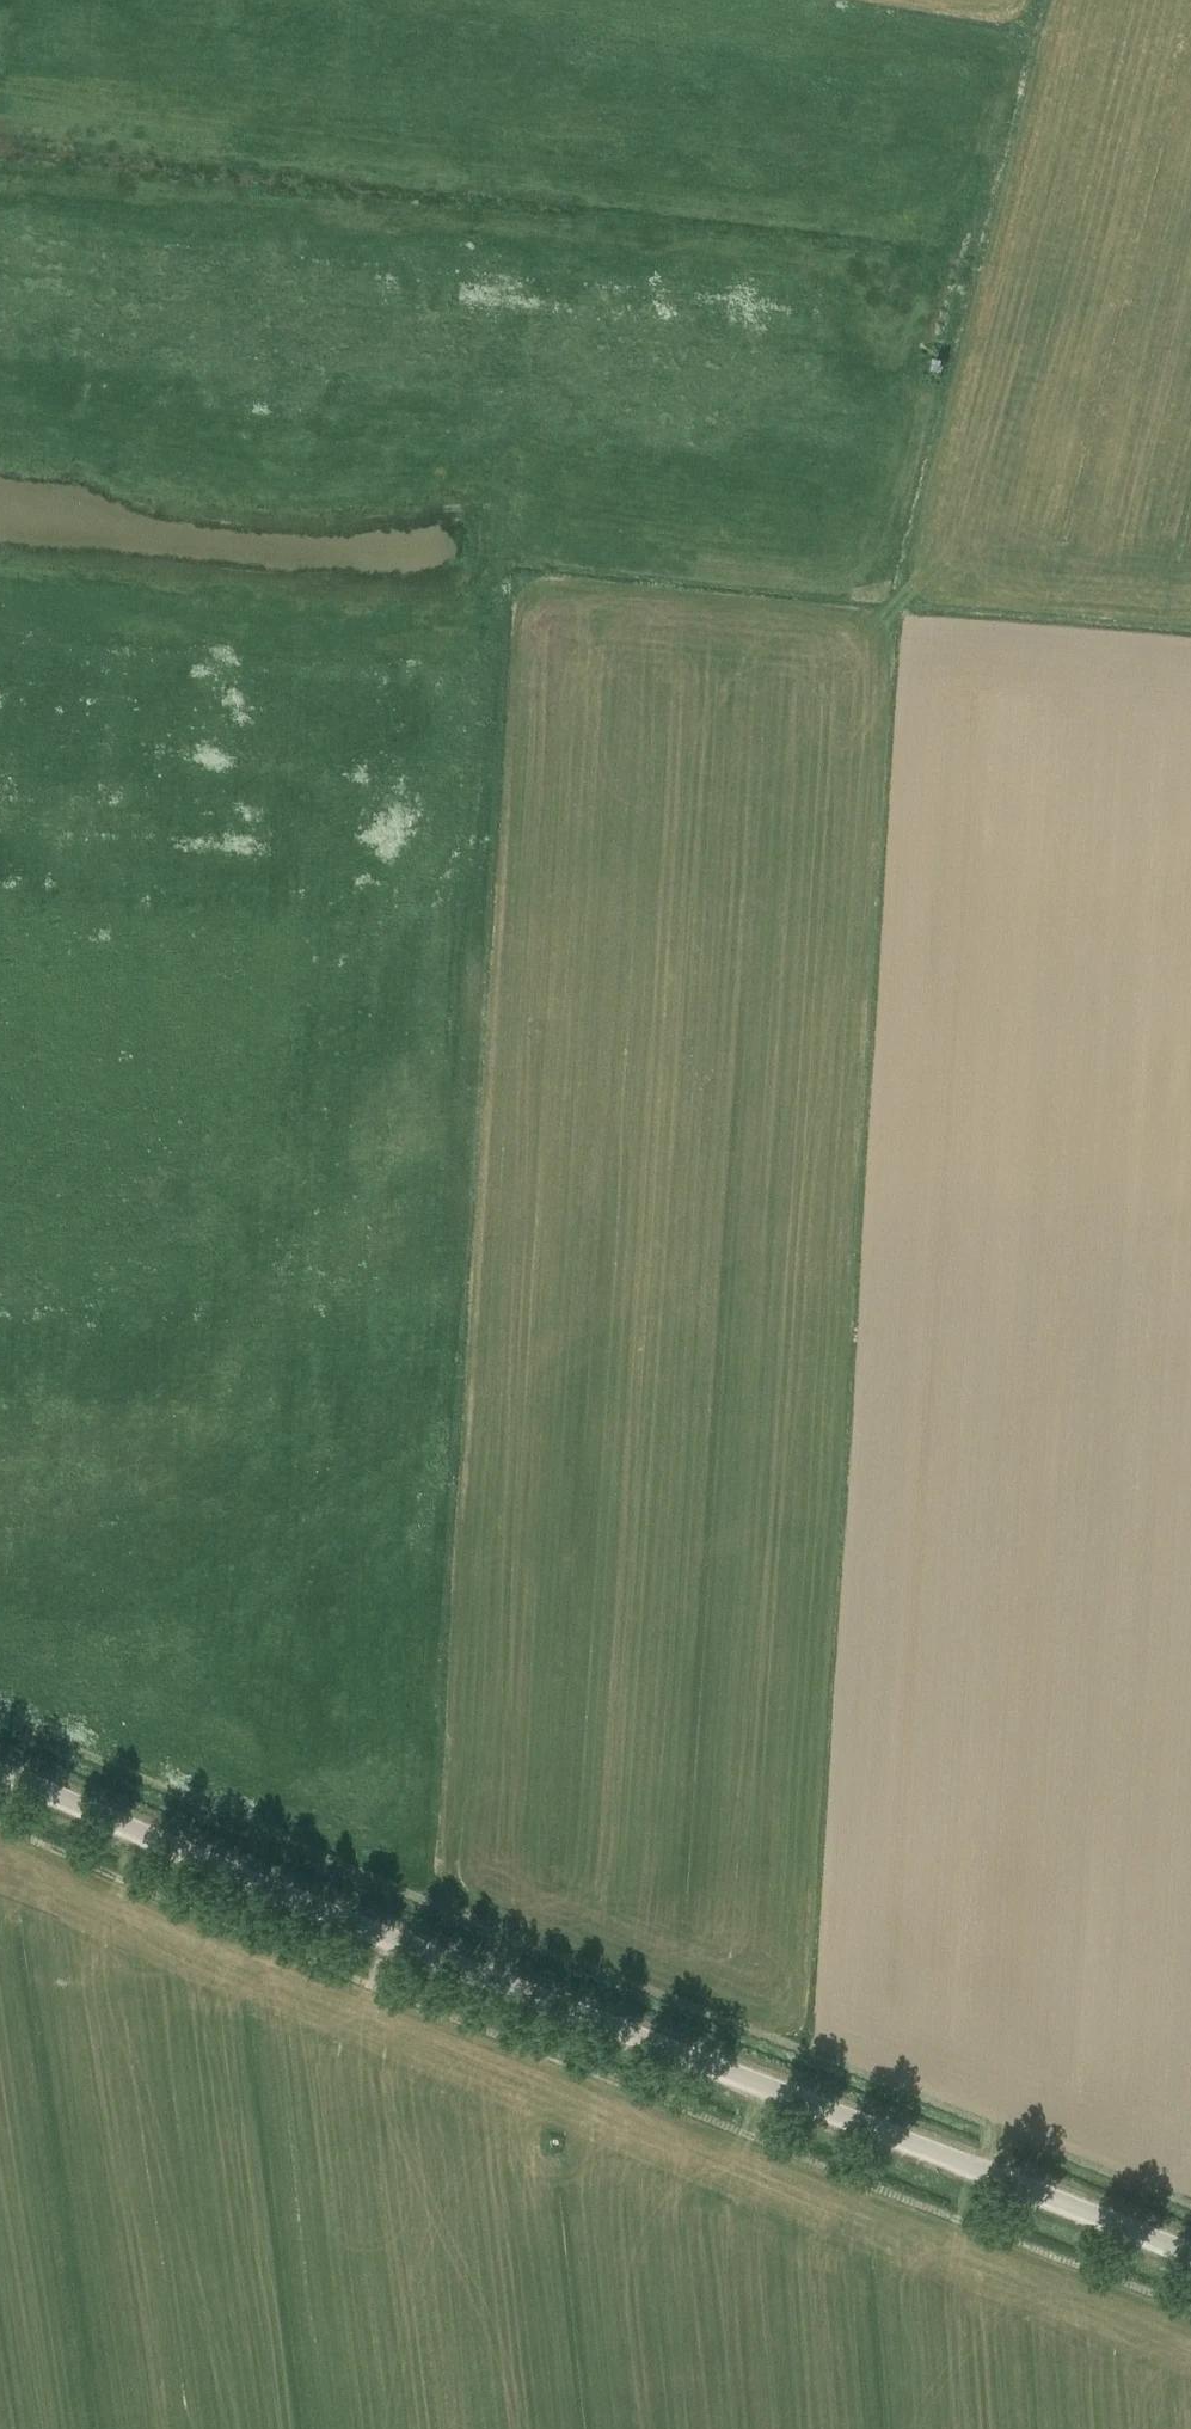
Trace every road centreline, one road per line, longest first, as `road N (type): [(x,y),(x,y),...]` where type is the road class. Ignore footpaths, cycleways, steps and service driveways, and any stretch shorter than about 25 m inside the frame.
road 1 (unclassified): [(1190,2253),(0,1771)]

